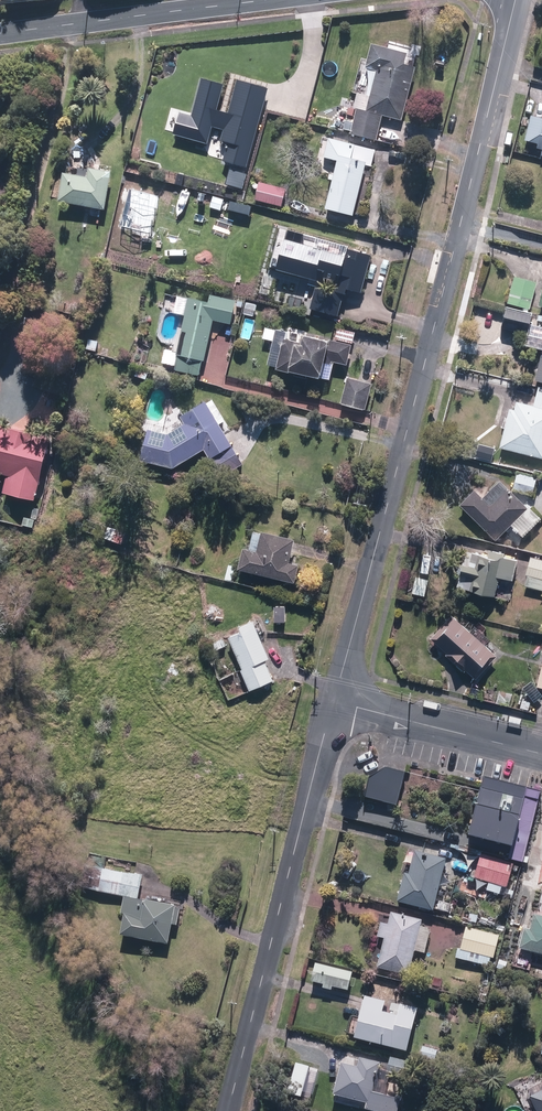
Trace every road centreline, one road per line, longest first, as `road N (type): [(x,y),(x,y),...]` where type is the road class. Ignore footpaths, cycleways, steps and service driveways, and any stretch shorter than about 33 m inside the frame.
road 1 (tertiary): [(333,702),(466,228),(518,0)]
road 2 (residential): [(228,1110),(333,702)]
road 3 (tertiary): [(272,0),(0,35)]
road 4 (tertiary): [(541,754),(333,702)]

